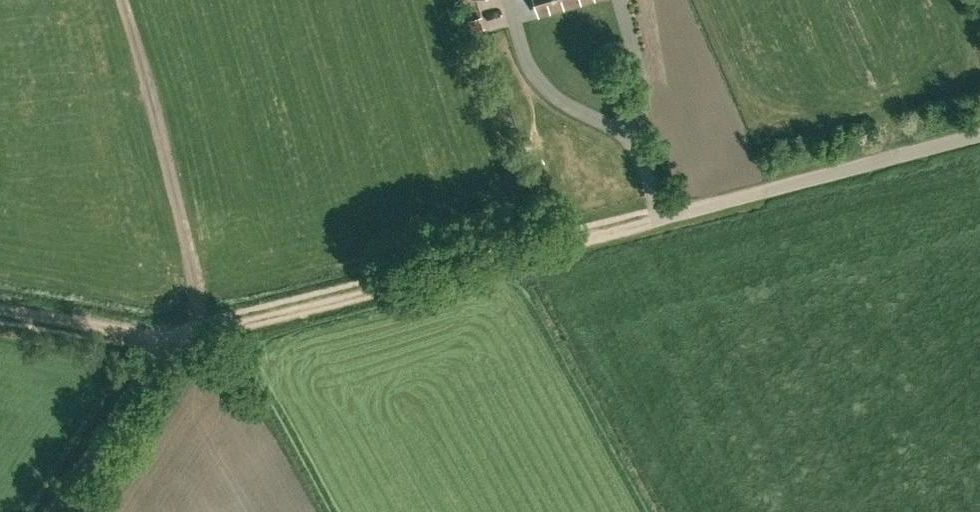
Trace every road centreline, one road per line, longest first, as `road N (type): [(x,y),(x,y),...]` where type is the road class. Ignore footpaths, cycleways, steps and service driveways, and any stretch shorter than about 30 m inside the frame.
road 1 (track): [(651,220),(170,332),(51,511)]
road 2 (unclassified): [(651,220),(979,136)]
road 3 (track): [(0,313),(162,343)]

